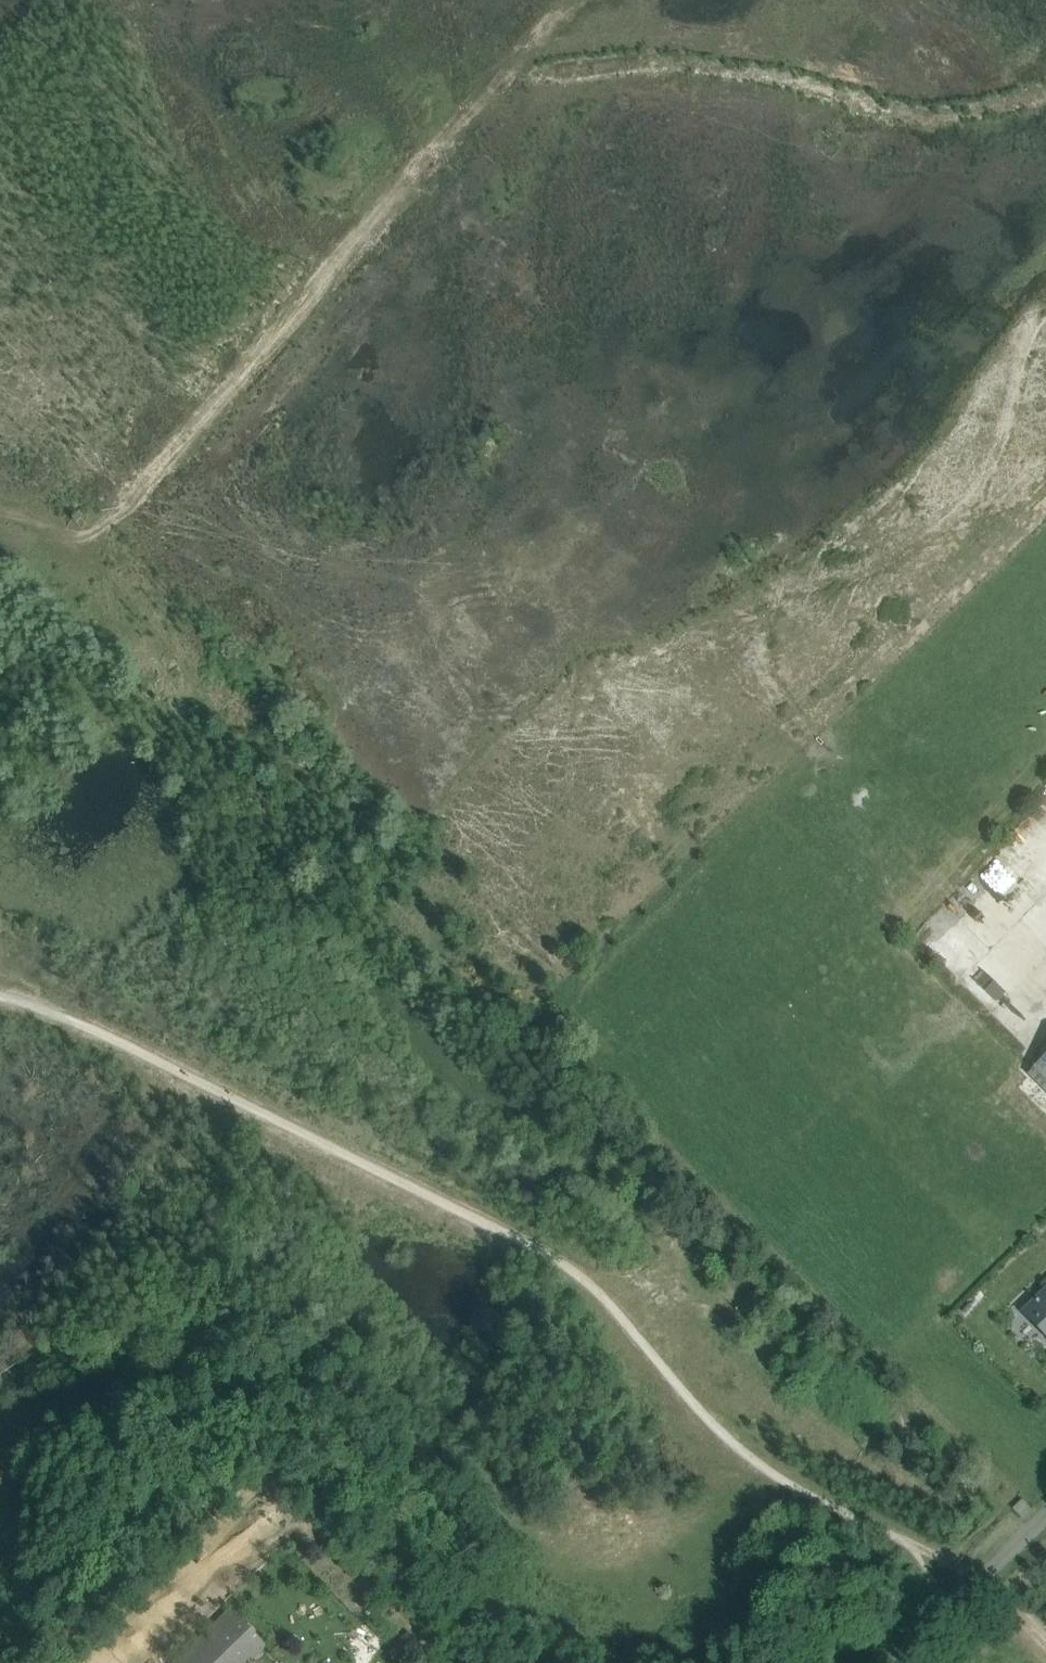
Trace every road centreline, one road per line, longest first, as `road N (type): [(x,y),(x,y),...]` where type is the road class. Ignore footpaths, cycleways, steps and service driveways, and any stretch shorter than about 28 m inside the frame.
road 1 (track): [(972,1585),(796,1485),(643,1363),(528,1254),(111,1046),(0,1007)]
road 2 (unclassified): [(892,1662),(1045,1518)]

